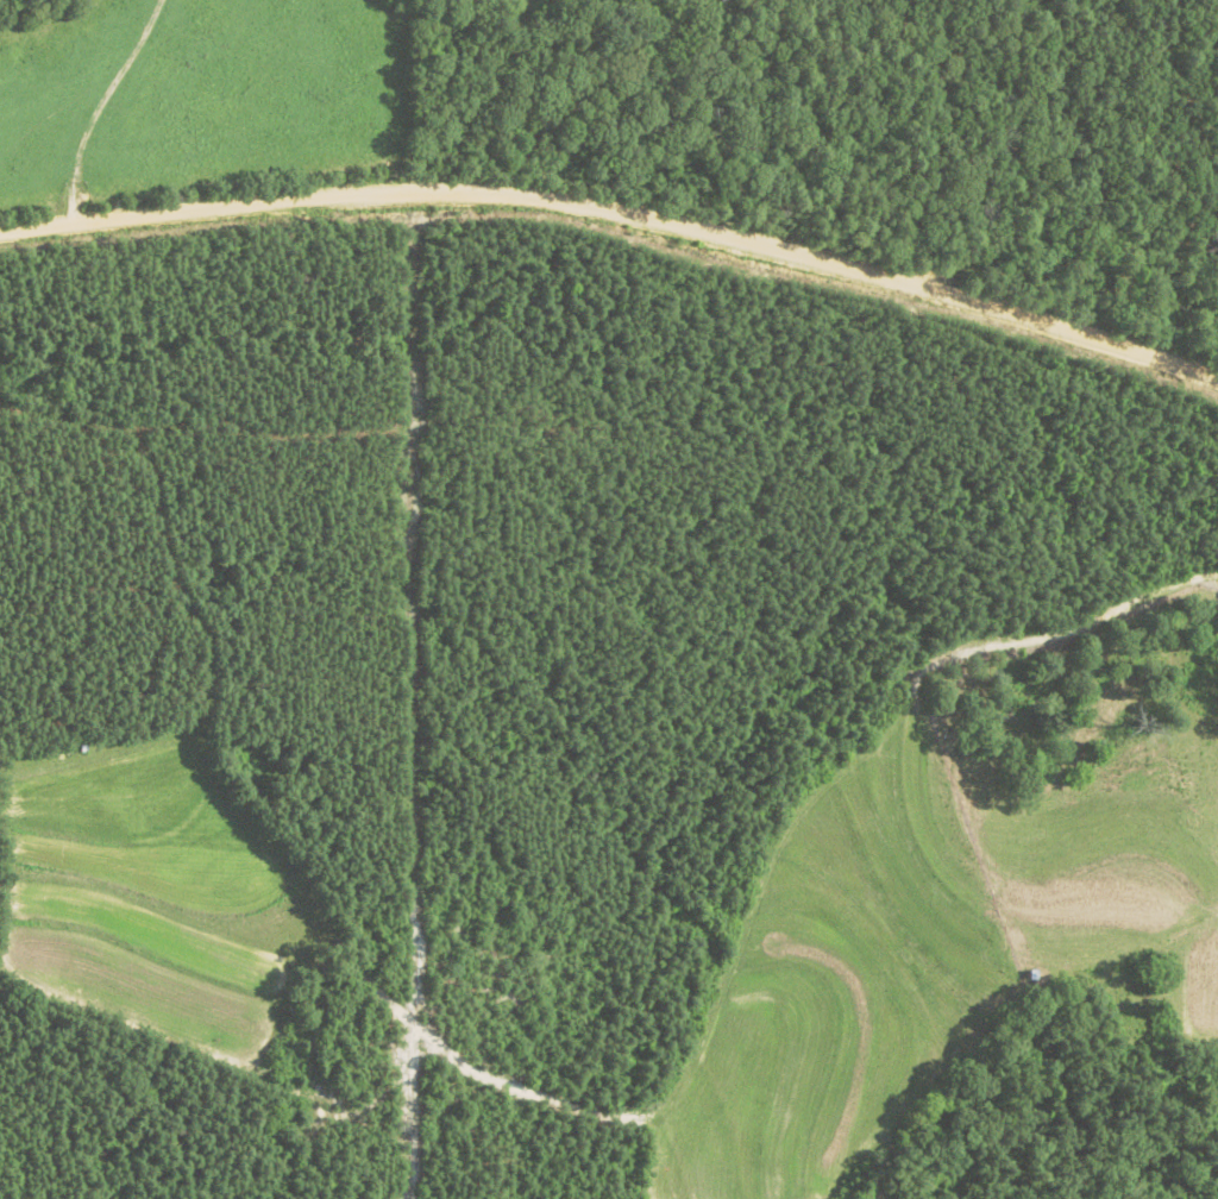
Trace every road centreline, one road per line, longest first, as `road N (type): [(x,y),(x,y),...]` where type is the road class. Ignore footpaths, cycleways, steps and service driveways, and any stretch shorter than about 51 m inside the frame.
road 1 (residential): [(1217,373),(960,294),(564,197),(389,193),(0,229)]

